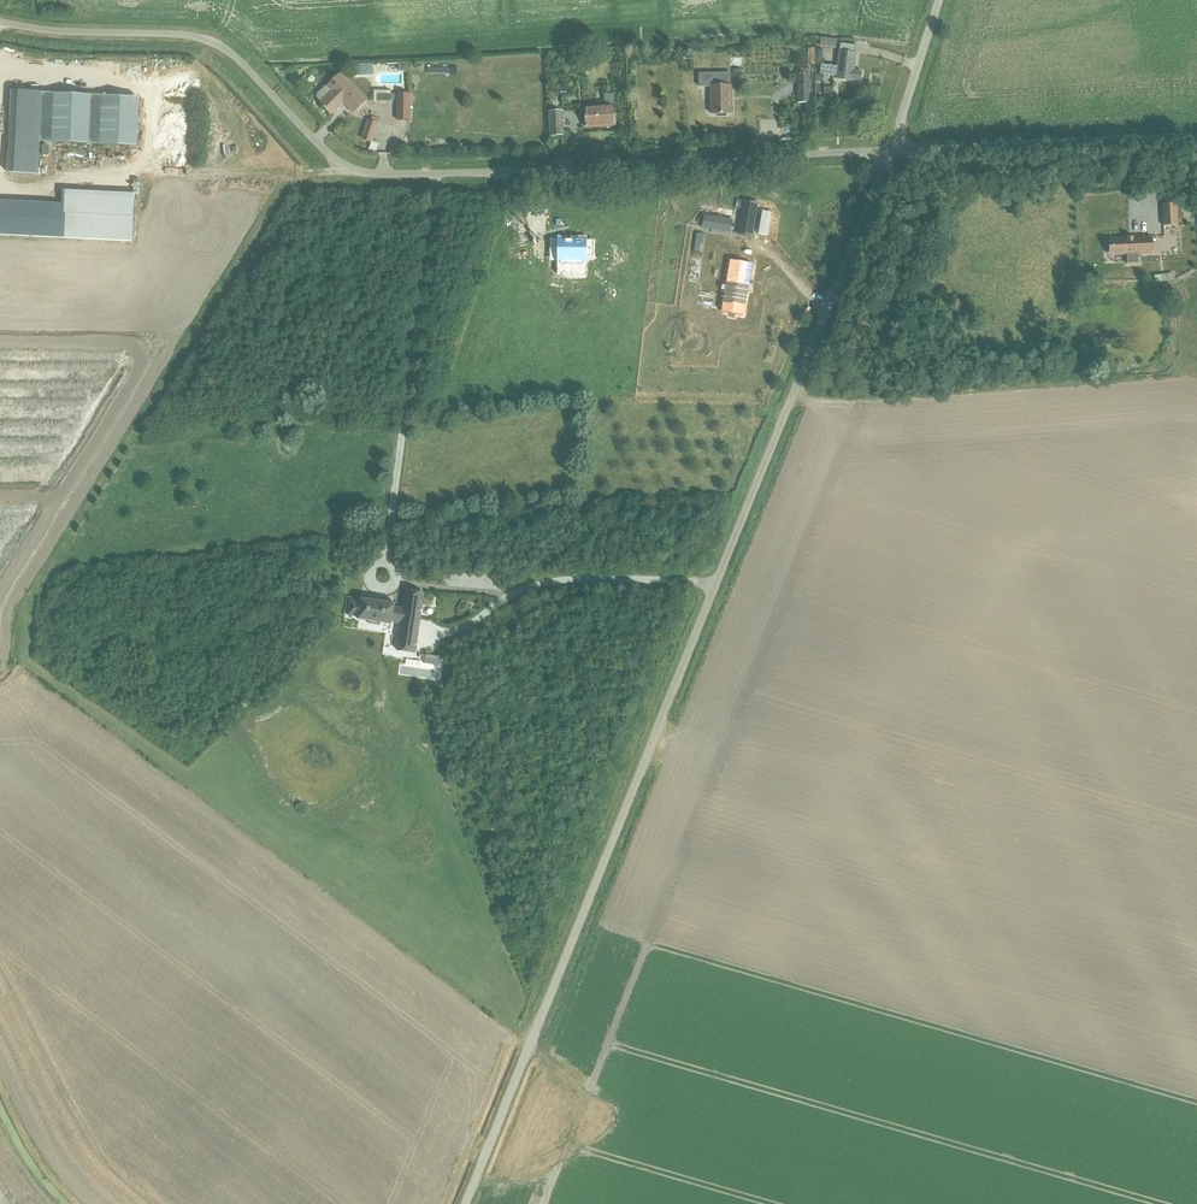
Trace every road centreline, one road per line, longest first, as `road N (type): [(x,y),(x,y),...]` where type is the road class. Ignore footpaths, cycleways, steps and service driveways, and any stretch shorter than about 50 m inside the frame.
road 1 (unclassified): [(889,151),(464,1203)]
road 2 (unclassified): [(889,151),(376,174),(329,155),(237,59),(207,40),(0,21)]
road 3 (unclassified): [(889,151),(1196,138)]
road 4 (unclassified): [(889,151),(937,0)]

